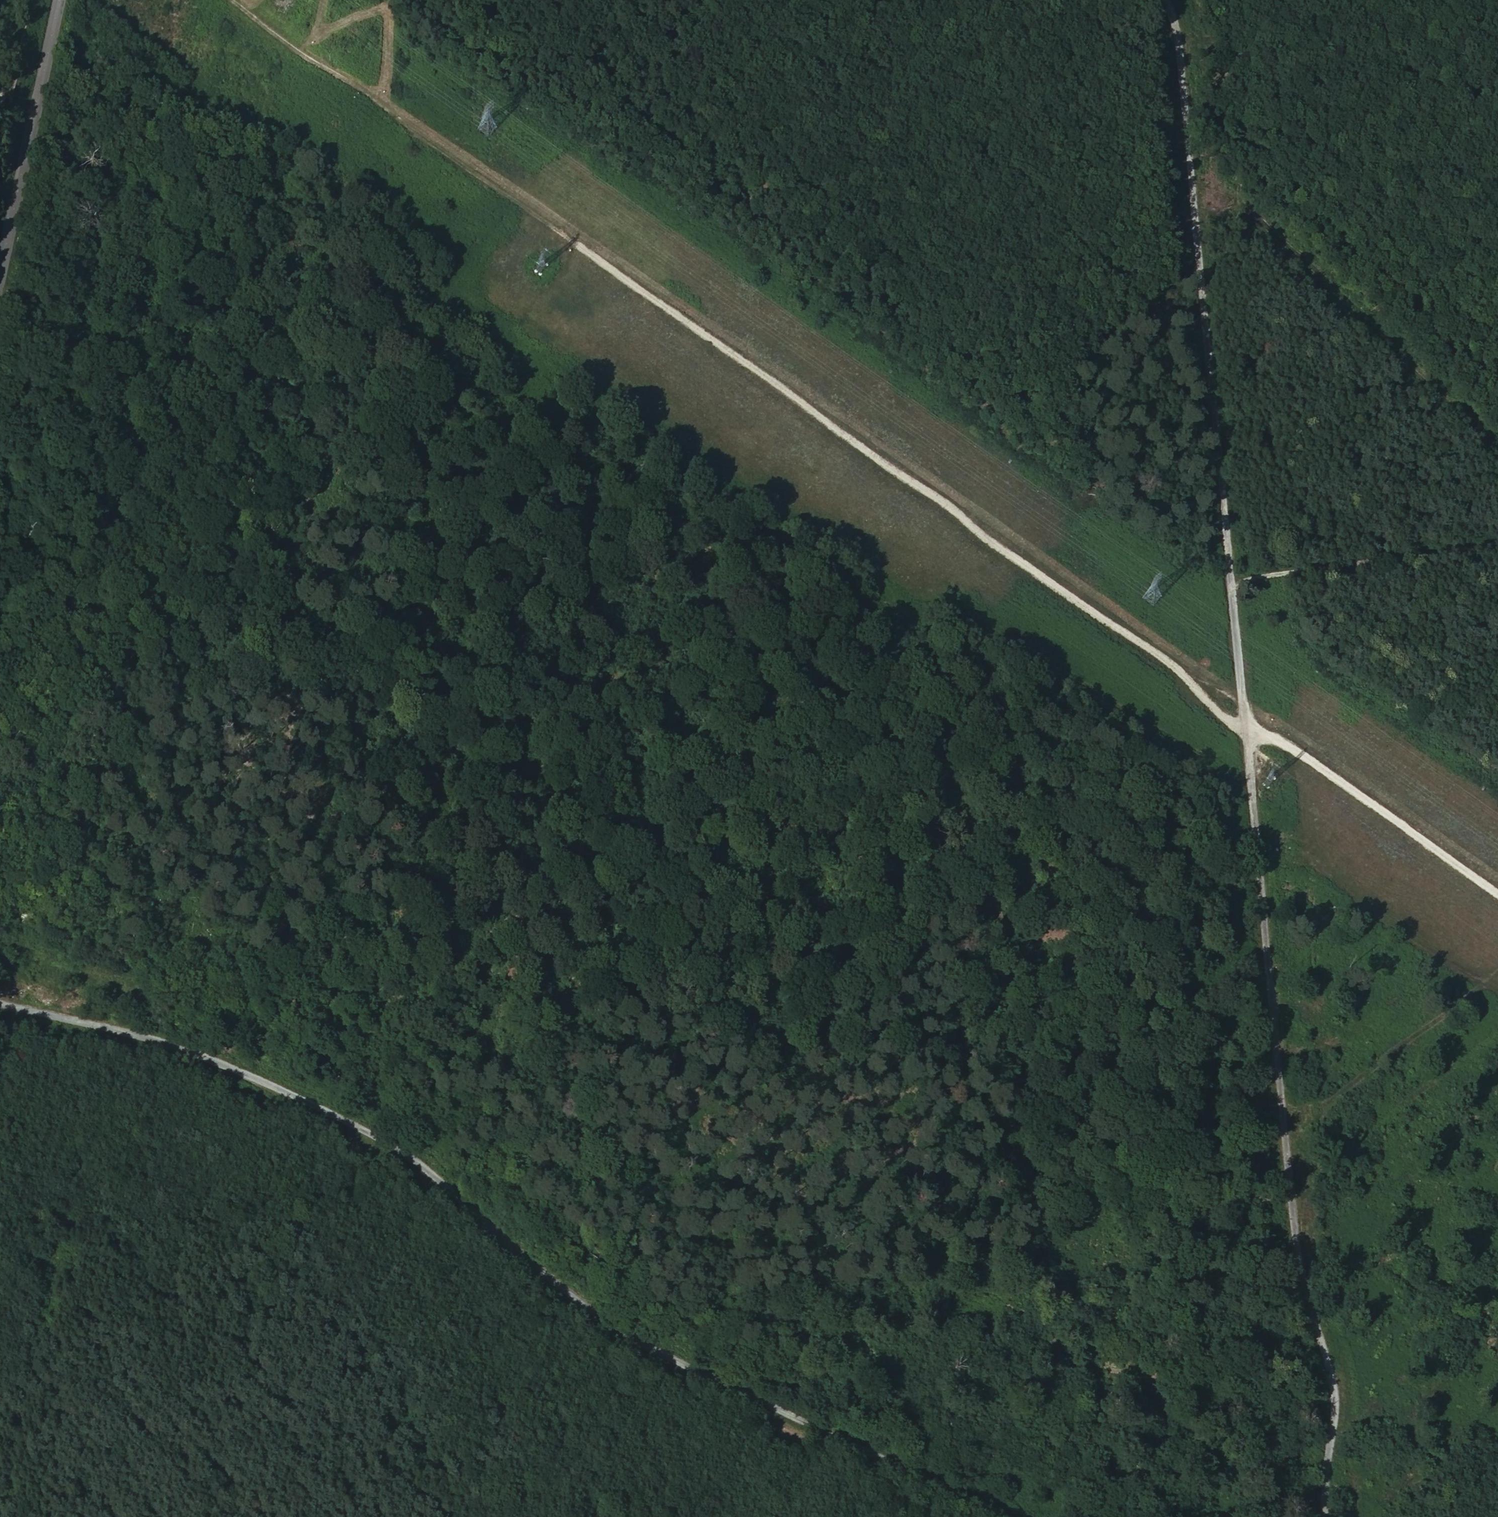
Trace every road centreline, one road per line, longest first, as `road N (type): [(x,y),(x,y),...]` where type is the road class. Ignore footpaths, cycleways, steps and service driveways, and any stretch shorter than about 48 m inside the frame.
road 1 (track): [(1166,0),(1193,185),(1296,1211),(1334,1402),(1324,1516)]
road 2 (track): [(230,0),(1243,707)]
road 3 (track): [(998,1516),(627,1338),(583,1311),(427,1170),(363,1130),(249,1076),(93,1025),(0,1007)]
road 4 (tertiary): [(62,0),(0,279)]
road 5 (track): [(1229,575),(1497,541)]

